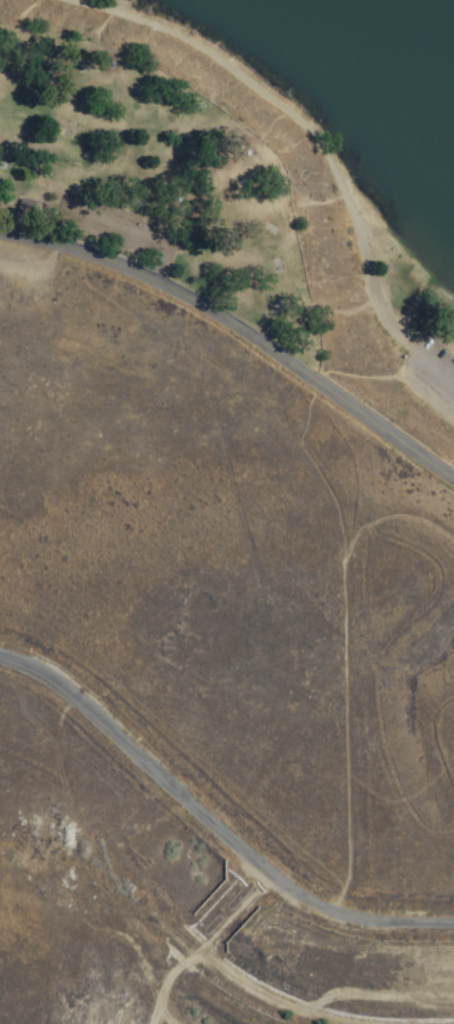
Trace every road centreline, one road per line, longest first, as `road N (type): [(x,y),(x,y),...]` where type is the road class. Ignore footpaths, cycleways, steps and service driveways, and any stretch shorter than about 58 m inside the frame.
road 1 (residential): [(0,650),(61,684),(297,901),(380,925),(453,924)]
road 2 (residential): [(453,468),(168,281),(116,259),(0,234)]

